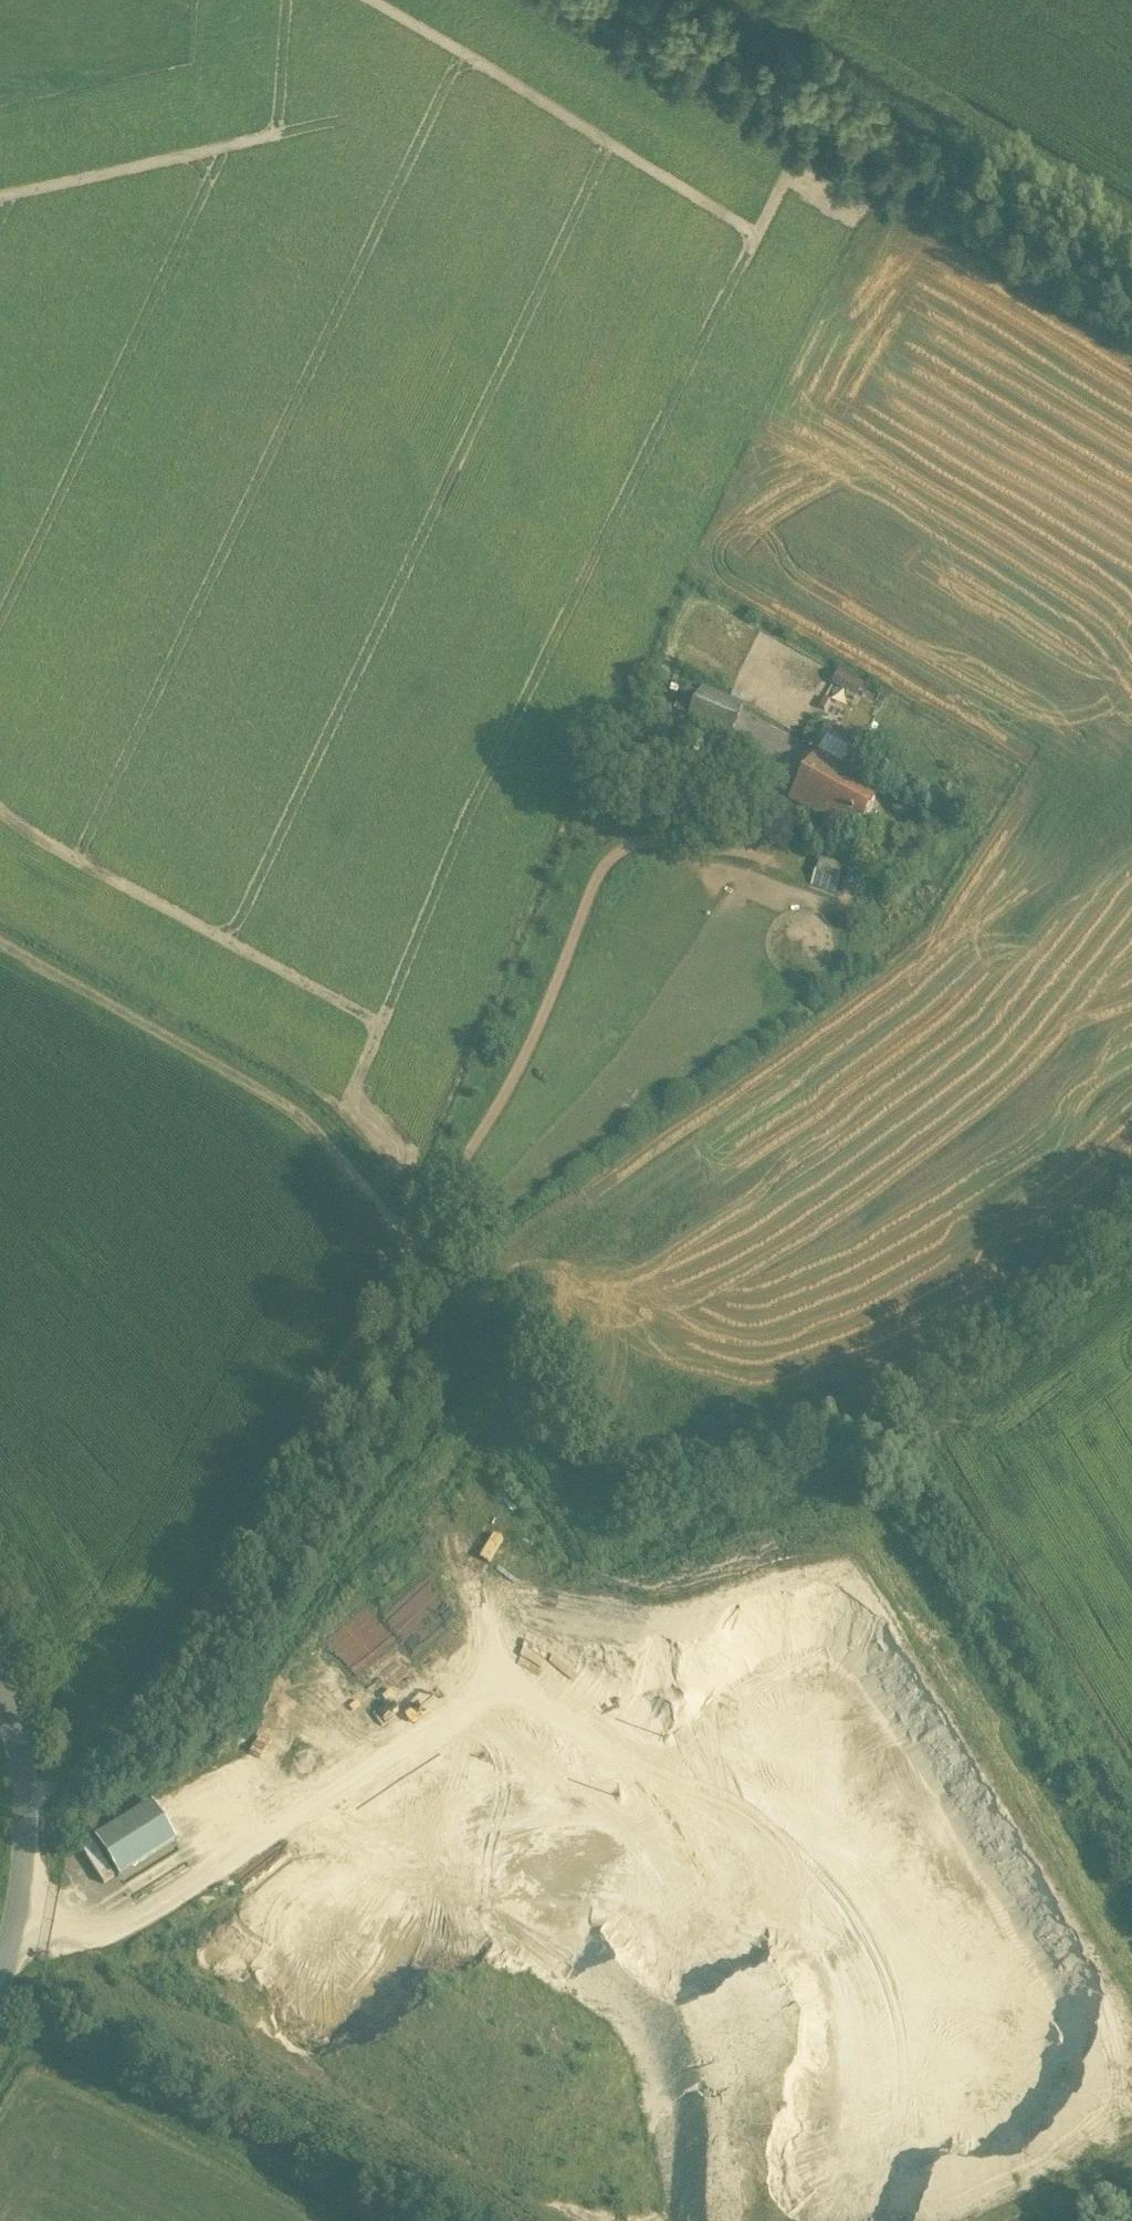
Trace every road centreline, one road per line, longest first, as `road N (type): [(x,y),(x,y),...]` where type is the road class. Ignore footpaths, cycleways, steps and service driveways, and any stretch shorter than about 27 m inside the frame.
road 1 (track): [(31,1792),(98,1757),(151,1694),(522,1069),(600,877),(615,856),(641,843)]
road 2 (track): [(0,941),(304,1112),(413,1240)]
road 3 (unclassified): [(0,1989),(17,1947),(32,1807),(17,1706),(0,1658)]

